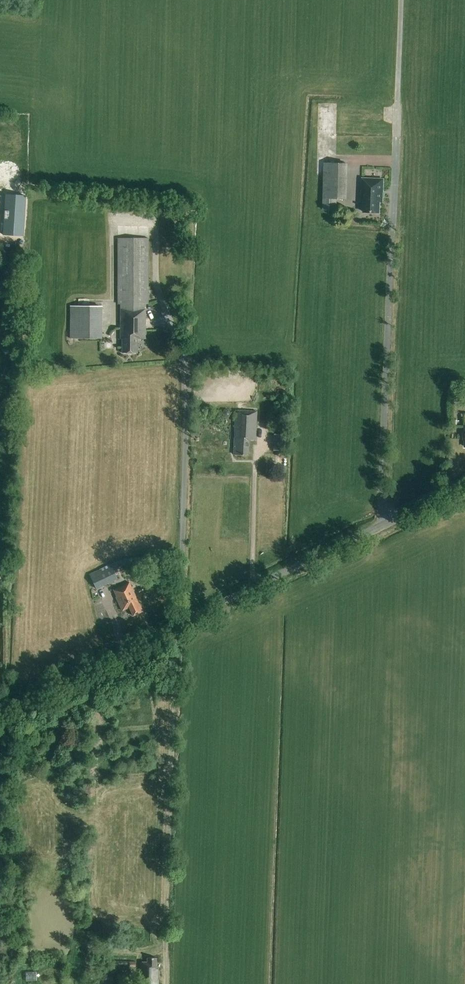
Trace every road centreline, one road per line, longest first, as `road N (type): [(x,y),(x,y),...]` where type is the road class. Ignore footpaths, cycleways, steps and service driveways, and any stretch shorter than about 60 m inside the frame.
road 1 (unclassified): [(0,712),(464,486)]

